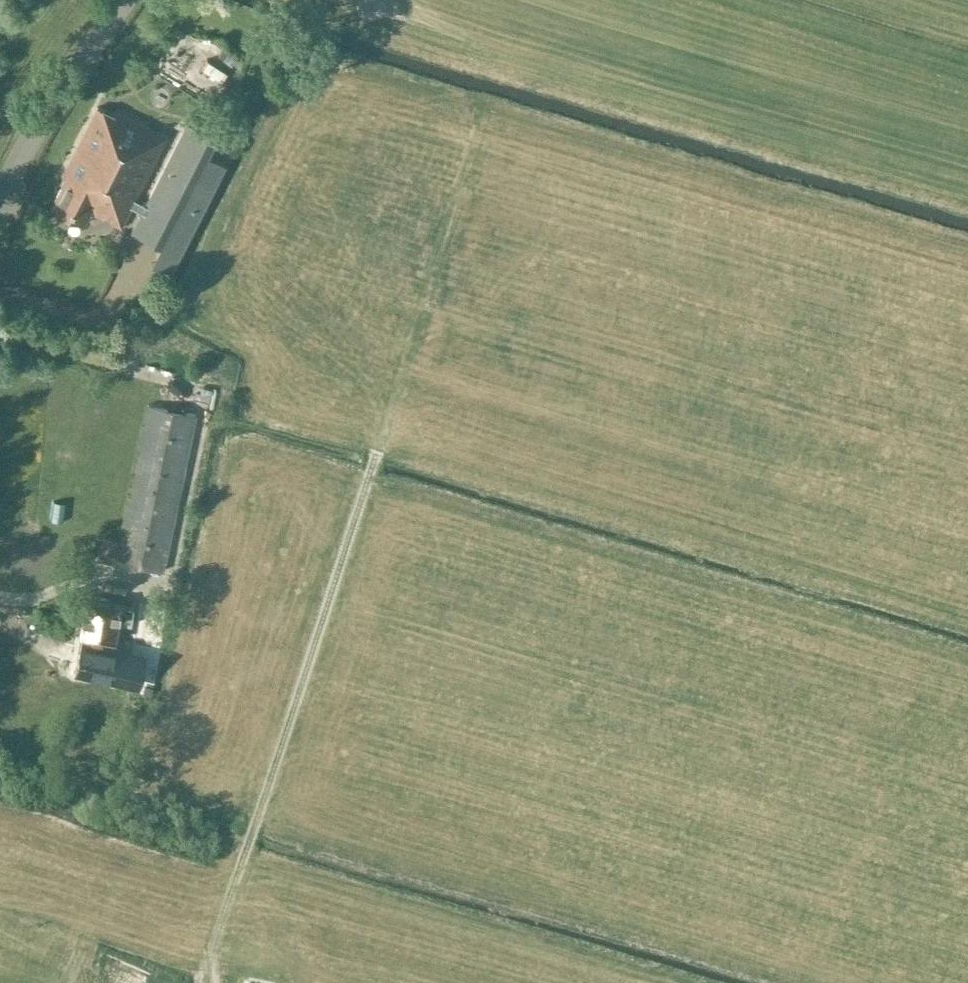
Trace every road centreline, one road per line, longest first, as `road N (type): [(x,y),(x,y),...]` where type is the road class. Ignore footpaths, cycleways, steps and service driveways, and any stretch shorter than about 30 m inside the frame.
road 1 (tertiary): [(0,200),(44,116),(123,0)]

